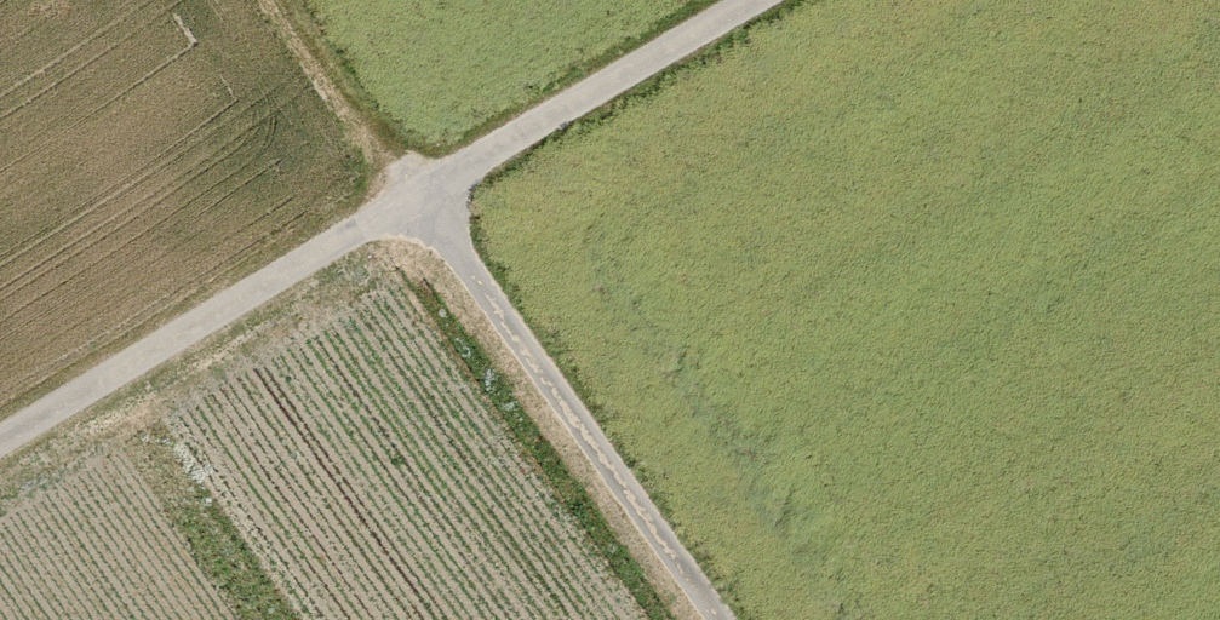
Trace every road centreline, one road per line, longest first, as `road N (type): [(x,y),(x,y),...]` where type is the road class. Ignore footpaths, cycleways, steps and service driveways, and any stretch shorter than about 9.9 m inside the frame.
road 1 (track): [(762,0),(0,447)]
road 2 (track): [(712,619),(418,202)]

